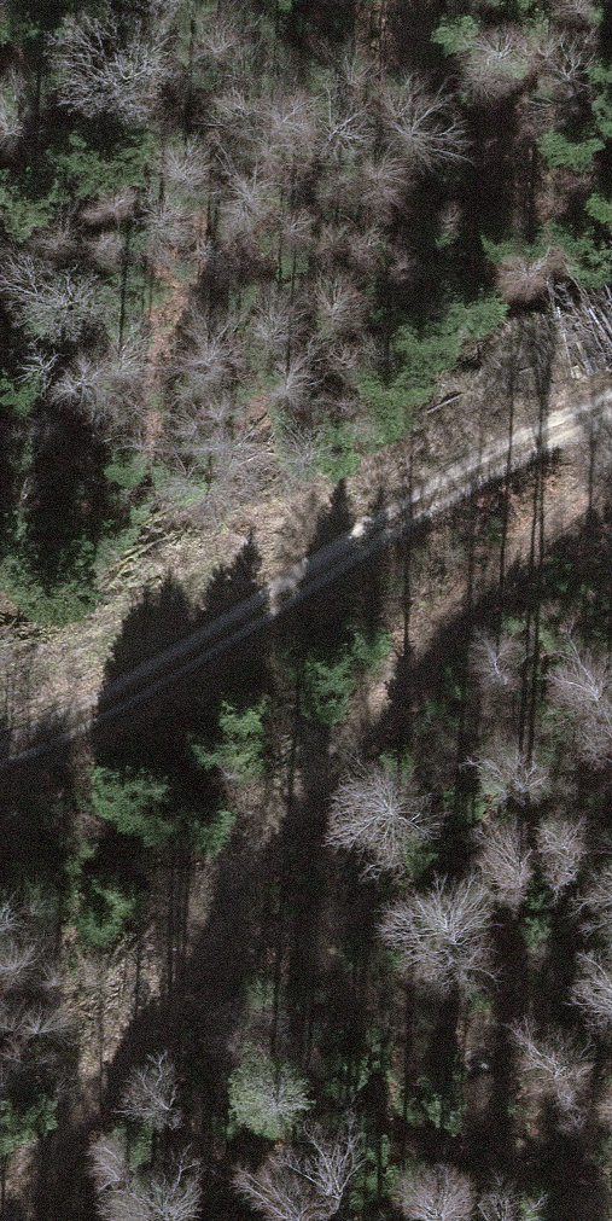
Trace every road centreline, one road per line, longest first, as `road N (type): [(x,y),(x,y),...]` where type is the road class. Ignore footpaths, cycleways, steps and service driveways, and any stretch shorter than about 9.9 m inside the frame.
road 1 (track): [(0,1206),(433,624),(565,499),(611,442)]
road 2 (track): [(611,389),(140,658),(0,758)]

